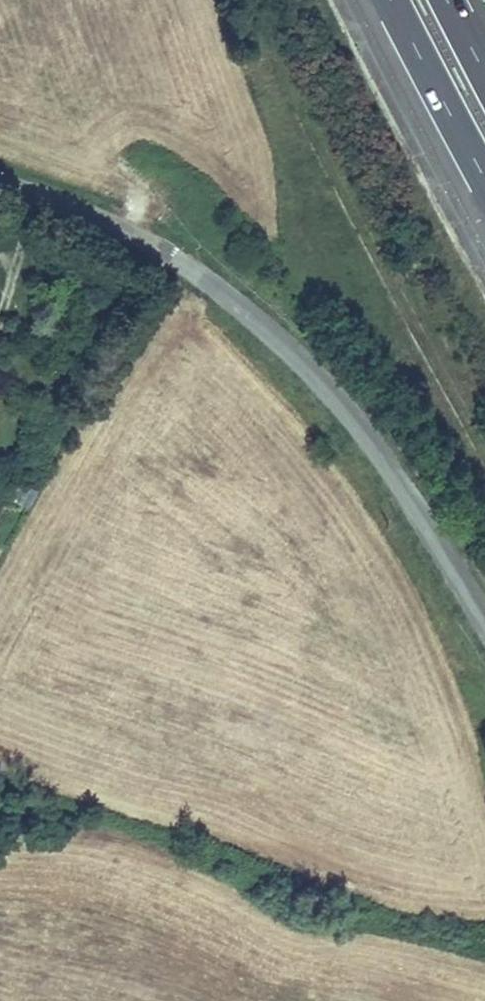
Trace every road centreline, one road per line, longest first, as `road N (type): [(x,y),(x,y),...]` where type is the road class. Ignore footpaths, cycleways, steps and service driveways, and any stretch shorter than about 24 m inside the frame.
road 1 (residential): [(484,622),(363,432),(304,364),(168,252),(0,180)]
road 2 (motorway): [(390,0),(484,182)]

